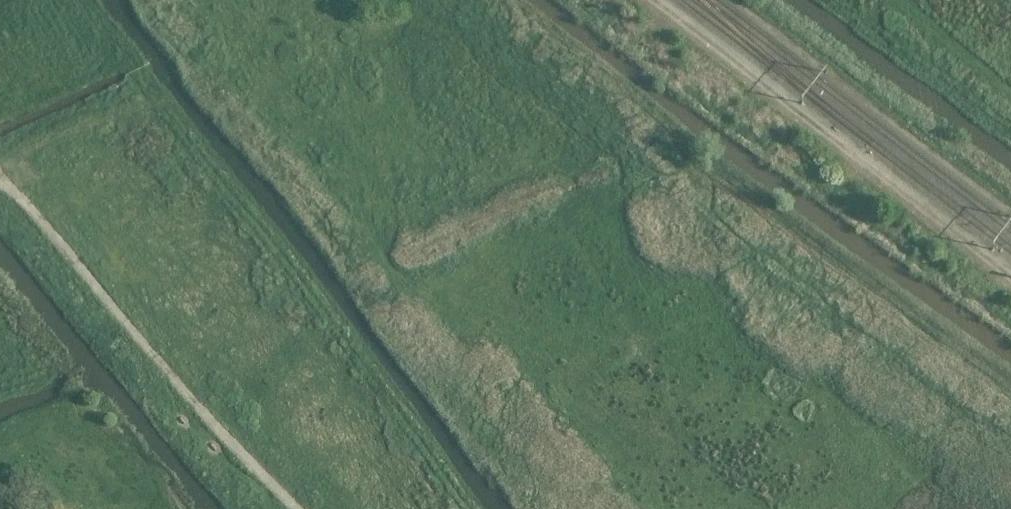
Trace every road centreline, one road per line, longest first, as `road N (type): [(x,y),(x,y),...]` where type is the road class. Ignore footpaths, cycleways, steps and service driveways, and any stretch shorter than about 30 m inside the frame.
road 1 (track): [(1010,276),(655,0)]

